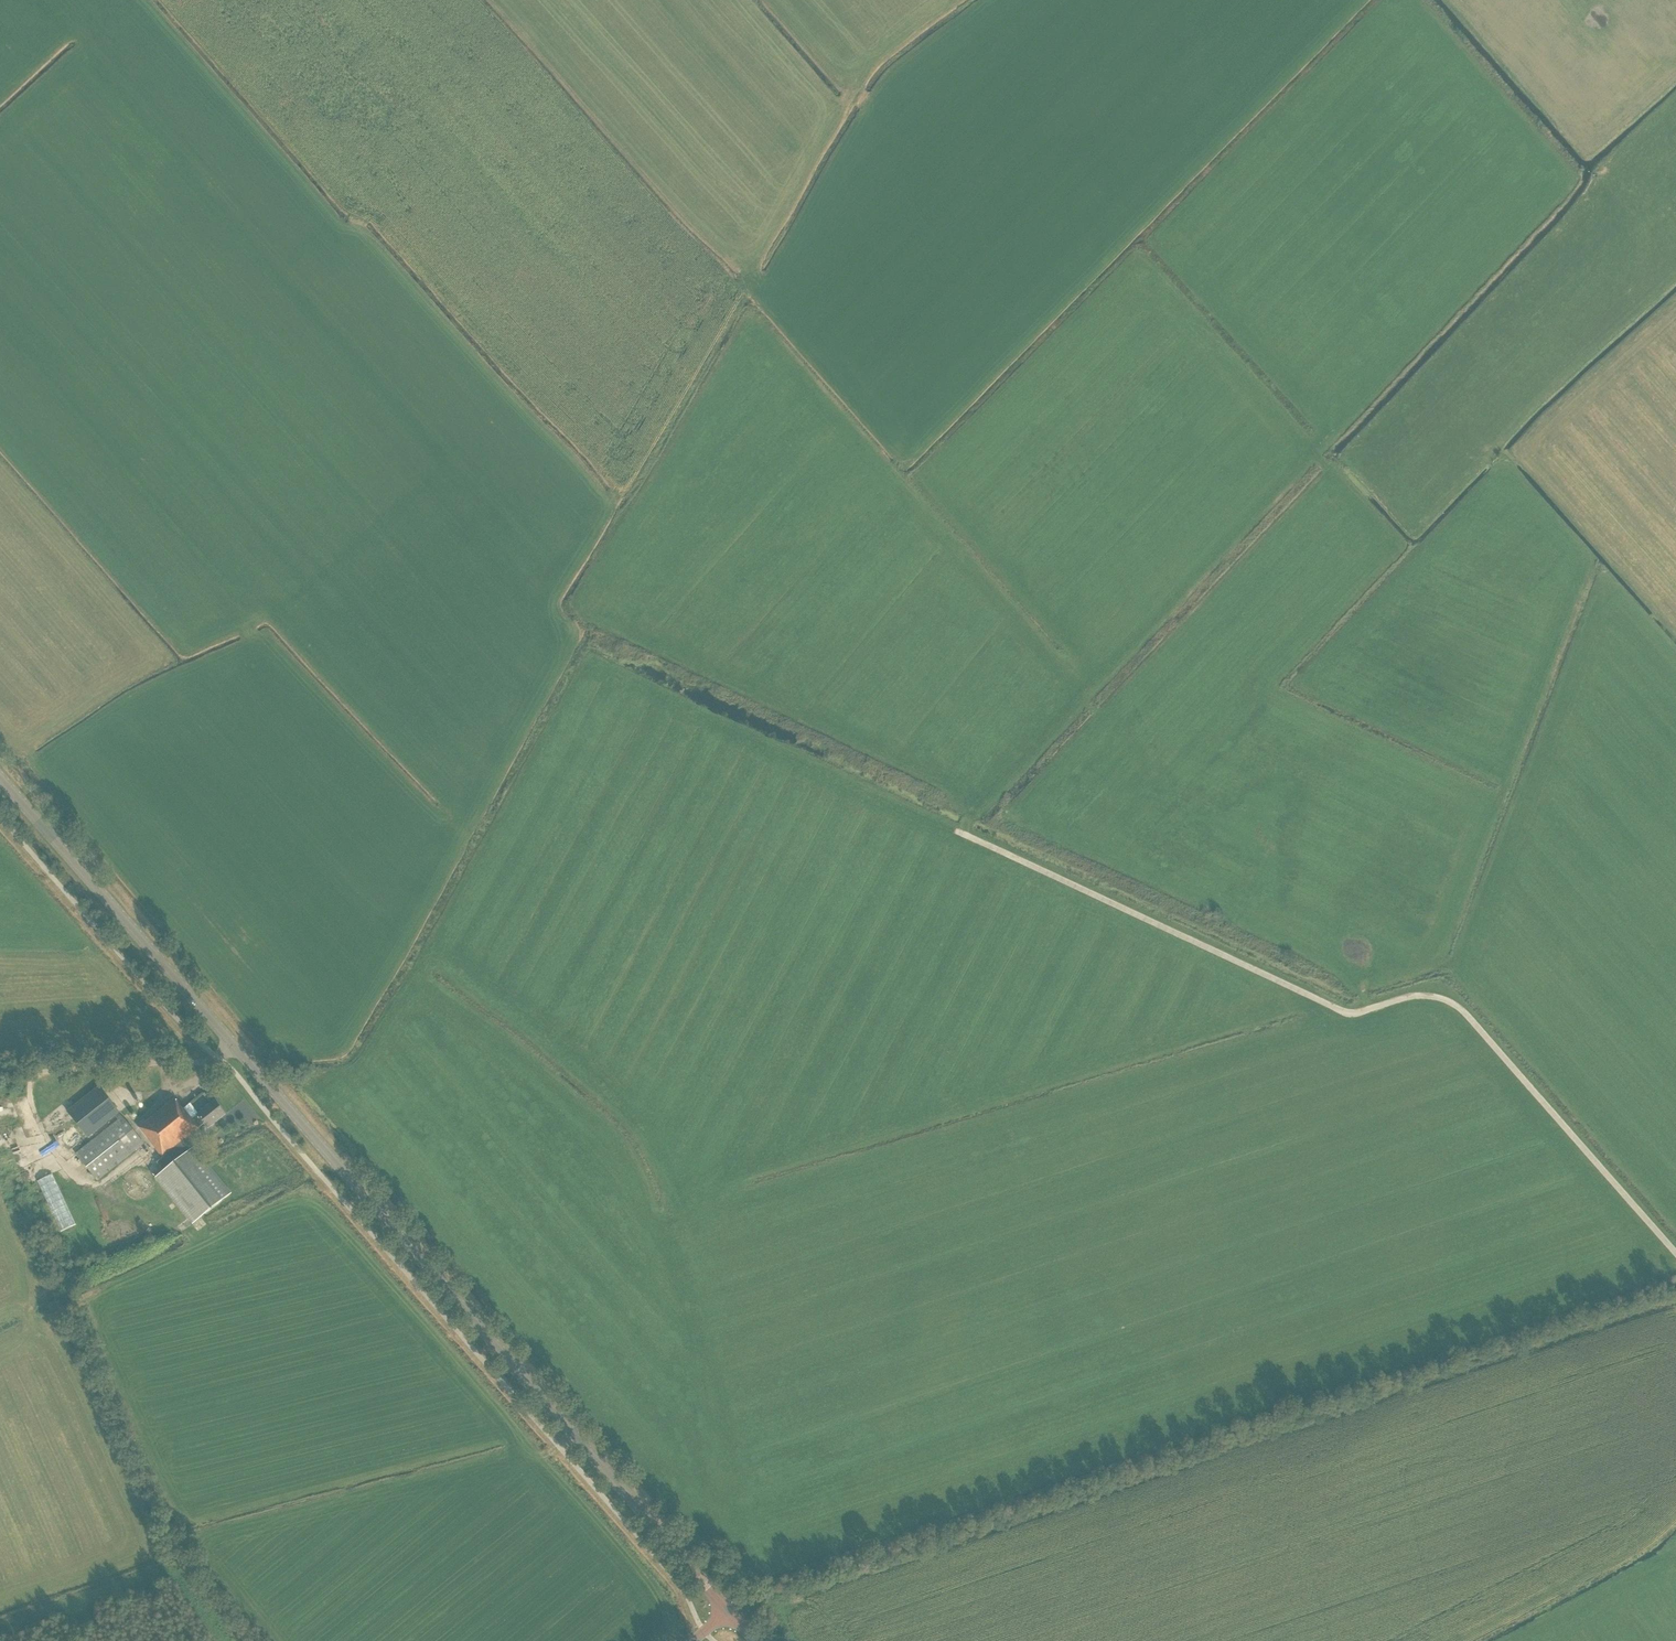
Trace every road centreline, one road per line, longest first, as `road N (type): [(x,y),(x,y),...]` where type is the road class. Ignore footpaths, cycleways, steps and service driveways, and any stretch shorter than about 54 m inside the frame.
road 1 (tertiary): [(730,1611),(0,778)]
road 2 (track): [(965,834),(1339,1010),(1414,997),(1450,1003),(1675,1254)]

